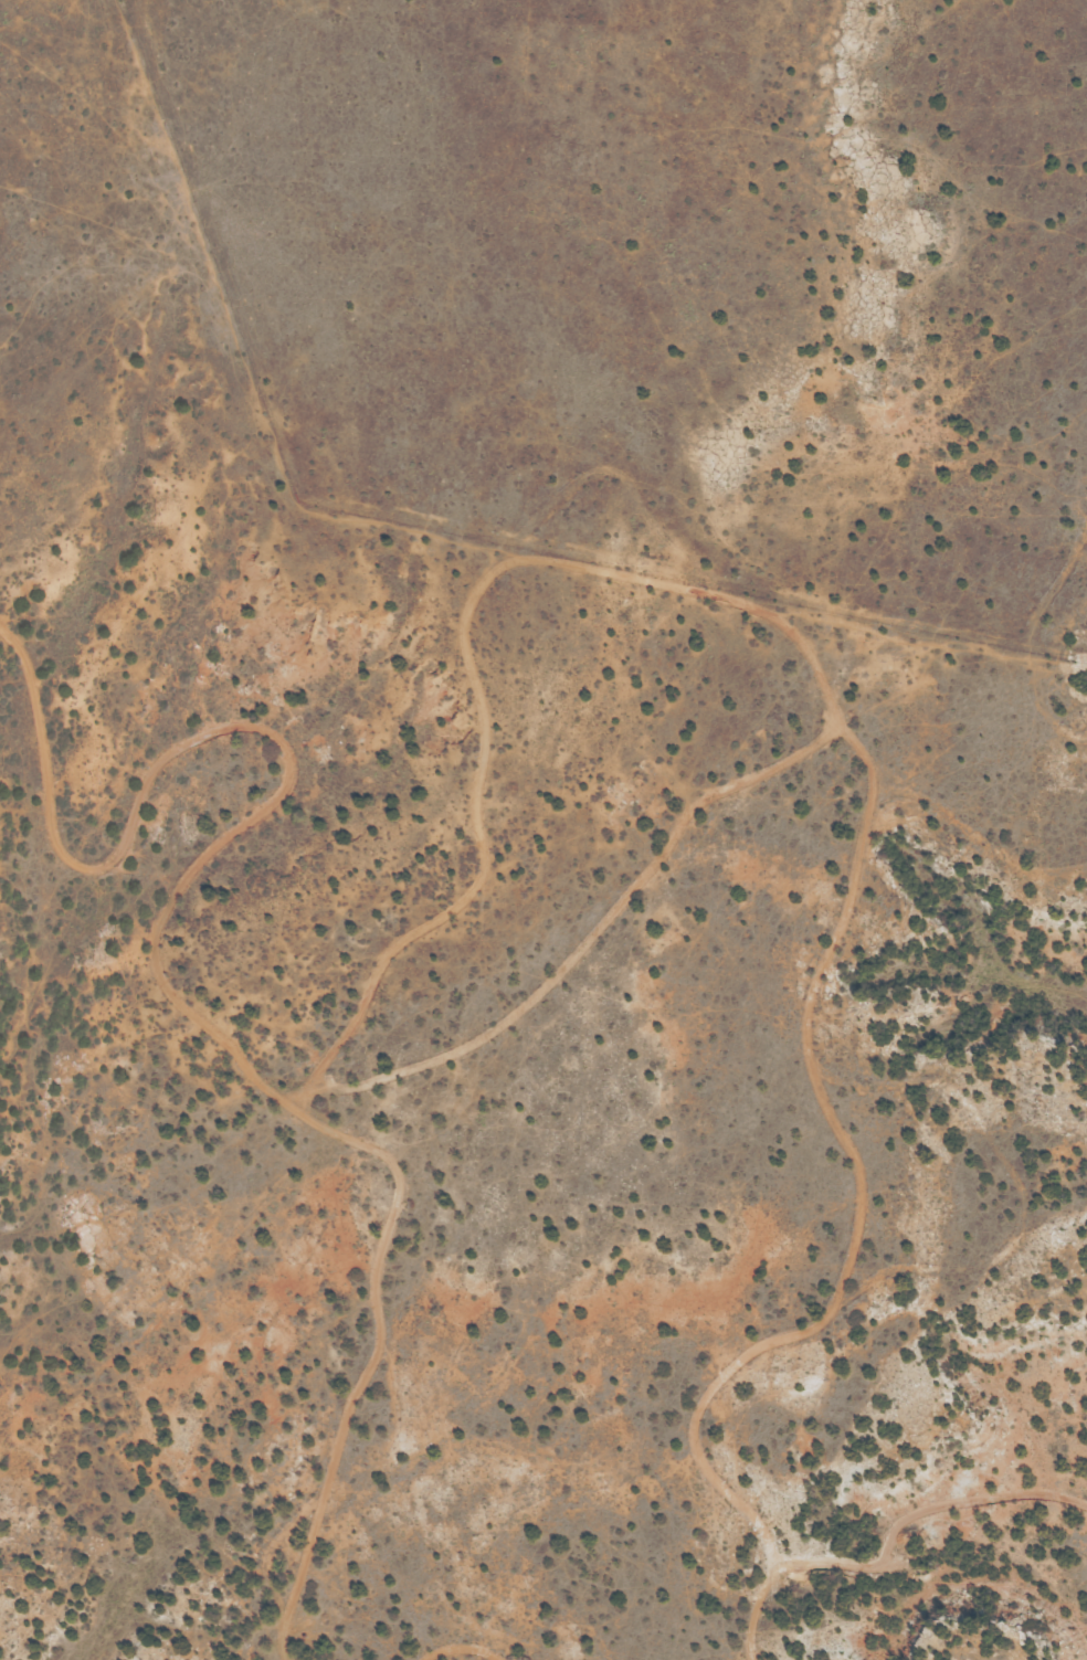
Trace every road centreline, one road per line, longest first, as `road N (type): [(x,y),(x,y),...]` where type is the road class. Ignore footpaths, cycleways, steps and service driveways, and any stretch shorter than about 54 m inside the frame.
road 1 (track): [(840,723),(779,611),(524,557),(469,600),(474,832),(482,868),(386,958),(294,1101),(439,1059),(556,982),(698,795),(840,723)]
road 2 (track): [(1086,1512),(1034,1492),(893,1525),(876,1573),(763,1572),(766,1526),(694,1442),(709,1378),(833,1313),(867,1181),(806,1064),(810,972),(865,843),(868,762),(840,723)]
road 3 (track): [(294,1101),(249,1070),(152,975),(160,923),(226,833),(282,796),(287,748),(245,727),(161,760),(124,843),(99,873),(61,842),(28,657),(0,621)]
road 4 (track): [(294,1101),(401,1169),(379,1280),(382,1364),(328,1460),(288,1659)]

